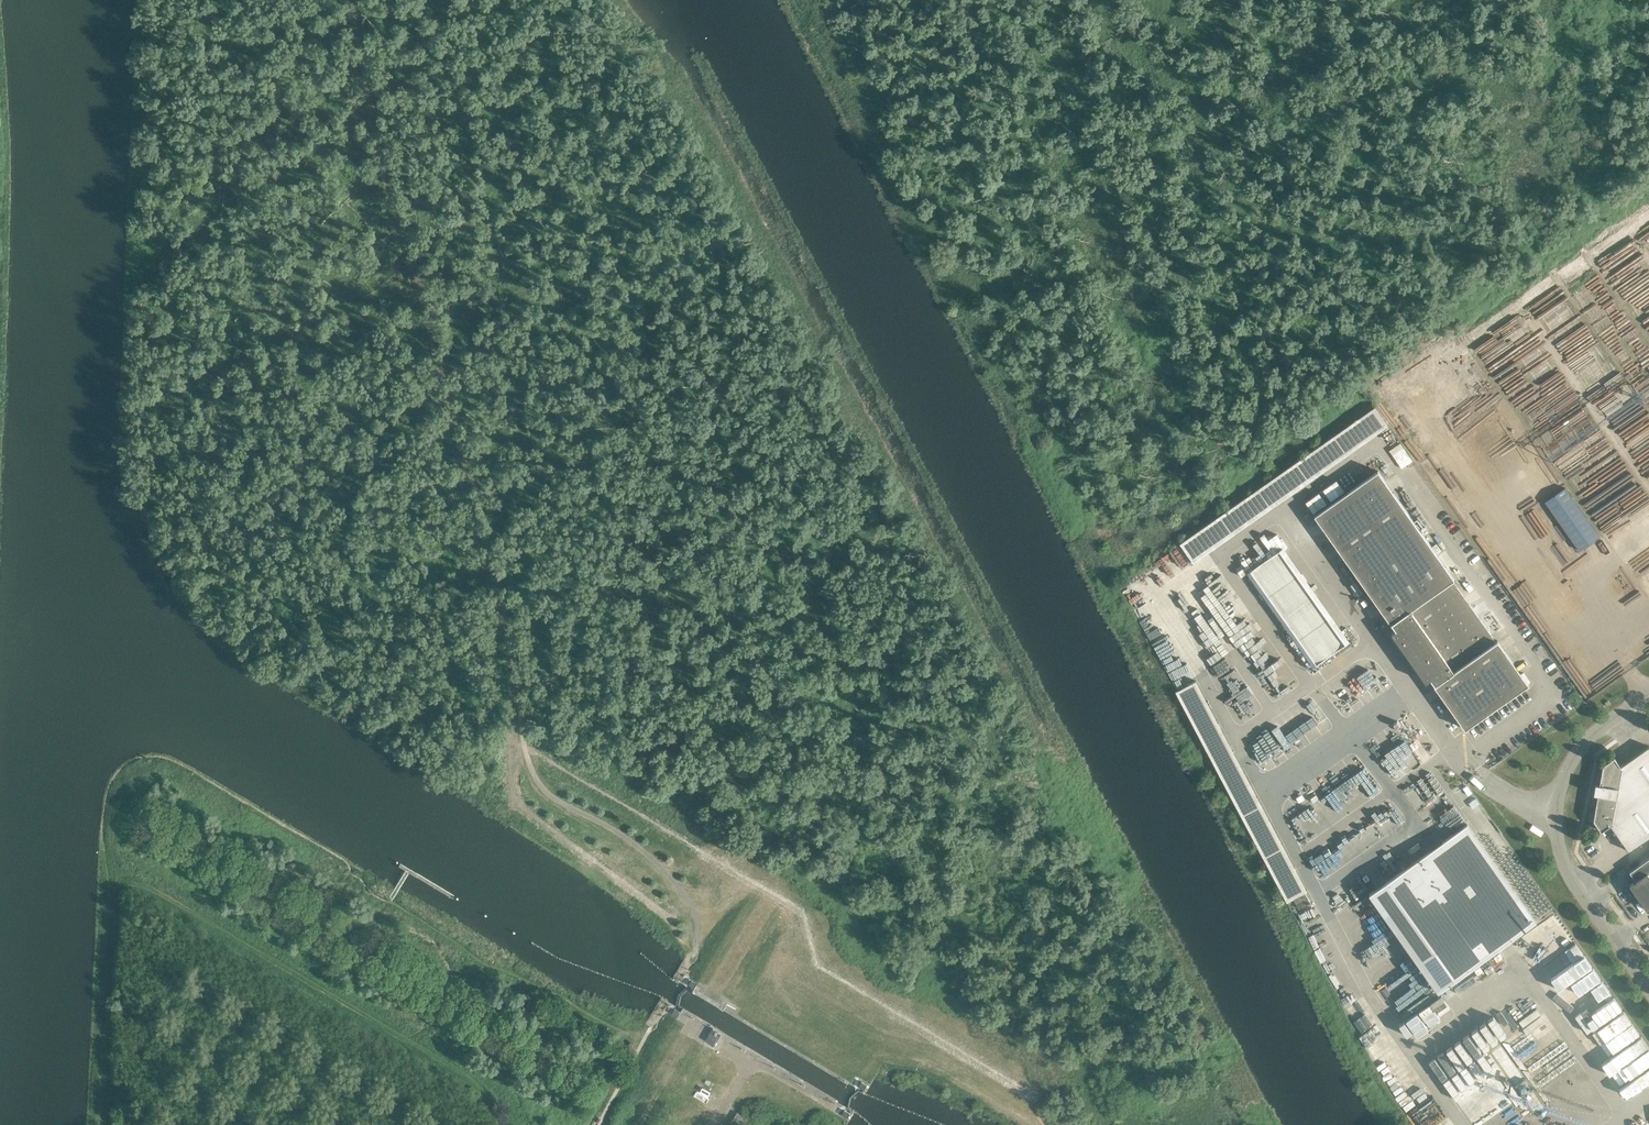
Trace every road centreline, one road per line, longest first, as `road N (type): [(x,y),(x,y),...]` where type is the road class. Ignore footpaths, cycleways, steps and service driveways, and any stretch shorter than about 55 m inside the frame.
road 1 (unclassified): [(1648,995),(1591,914),(1563,853),(1558,804),(1570,760),(1648,696)]

